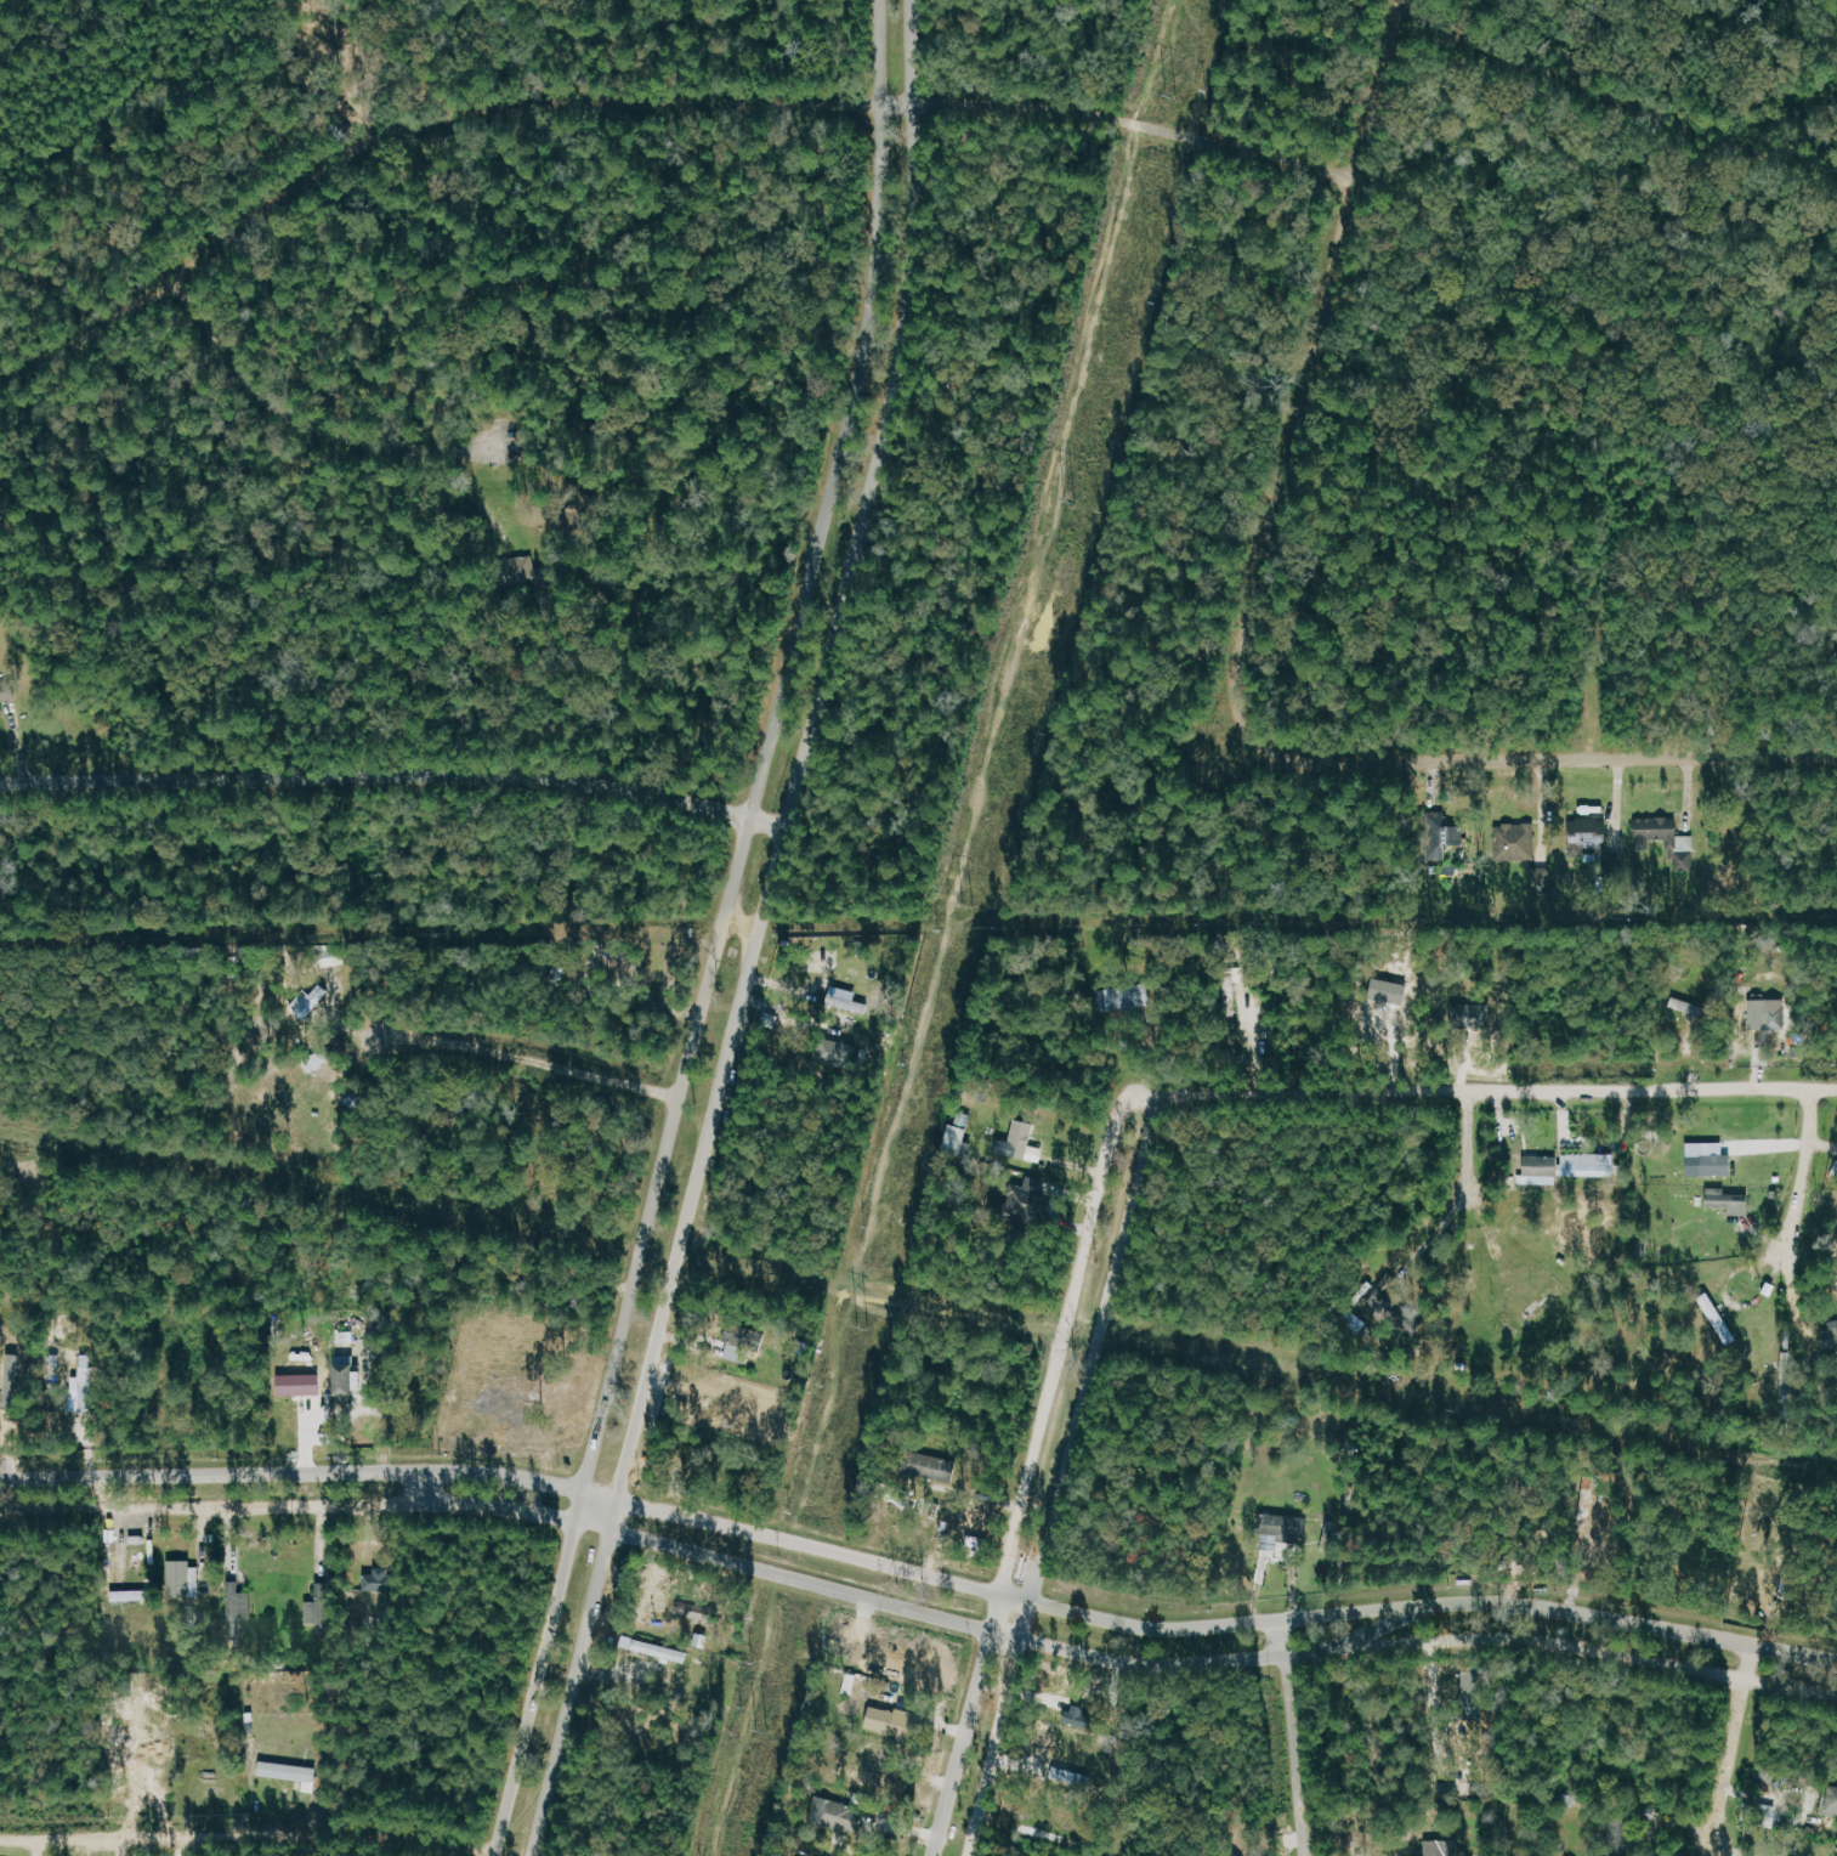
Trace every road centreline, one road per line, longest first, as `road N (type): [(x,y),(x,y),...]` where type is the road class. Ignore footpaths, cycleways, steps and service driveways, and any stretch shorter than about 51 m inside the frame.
road 1 (tertiary): [(881,0),(877,209),(861,363),(493,1855)]
road 2 (tertiary): [(531,1855),(888,409),(911,223),(910,0)]
road 3 (tertiary): [(0,1508),(458,1503),(610,1530),(1115,1660),(1209,1660),(1497,1636),(1836,1695)]
road 4 (tertiary): [(1836,1658),(1529,1602),(1167,1628),(1112,1620),(471,1469),(0,1477)]
road 5 (residential): [(1362,180),(1061,111),(702,97),(454,107),(327,158),(153,287),(0,381)]
road 6 (residential): [(1836,756),(1275,753),(1252,732),(1242,652),(1405,0)]
road 7 (residential): [(786,826),(495,774),(0,784)]
road 8 (residential): [(1130,1093),(1117,1113),(935,1855)]
road 9 (residential): [(969,1855),(1161,1093)]
road 10 (residential): [(1130,1093),(1836,1089)]
road 11 (residential): [(0,1848),(495,1846)]
road 12 (residential): [(1836,169),(1614,98),(1402,11)]
road 13 (residential): [(180,267),(271,408),(323,437),(372,451),(499,448)]
road 14 (residential): [(680,1093),(374,1026)]
road 15 (residential): [(1593,758),(1600,600),(1631,486)]
road 16 (residential): [(1285,1652),(1303,1855)]
road 17 (residential): [(1759,1643),(1711,1839)]
road 18 (residential): [(1816,1090),(1805,1171),(1774,1264)]

